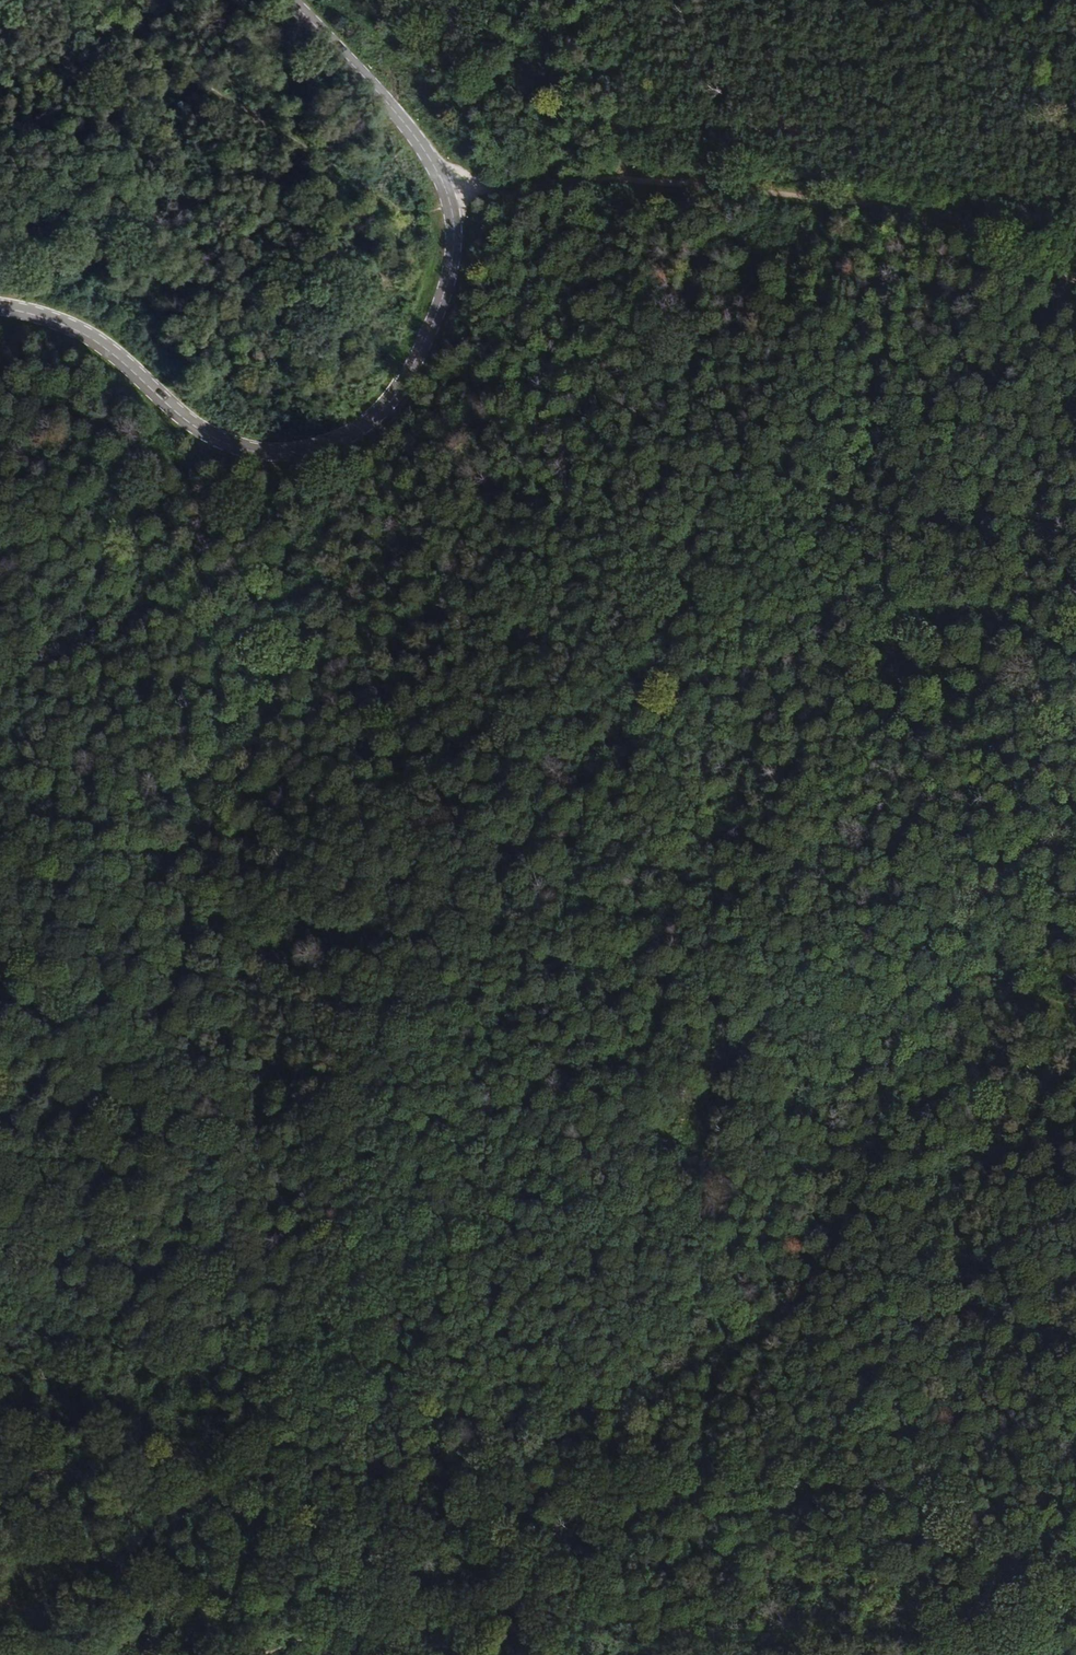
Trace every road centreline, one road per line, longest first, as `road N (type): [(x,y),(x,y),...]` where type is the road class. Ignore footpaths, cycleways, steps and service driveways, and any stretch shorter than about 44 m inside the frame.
road 1 (tertiary): [(282,0),(388,106),(430,160),(449,203),(454,251),(443,294),(391,408),(327,453),(241,453),(157,407),(113,360),(54,323),(0,309)]
road 2 (track): [(449,203),(620,180),(827,201),(921,221),(1075,293)]
road 3 (track): [(104,0),(422,213),(449,203)]

